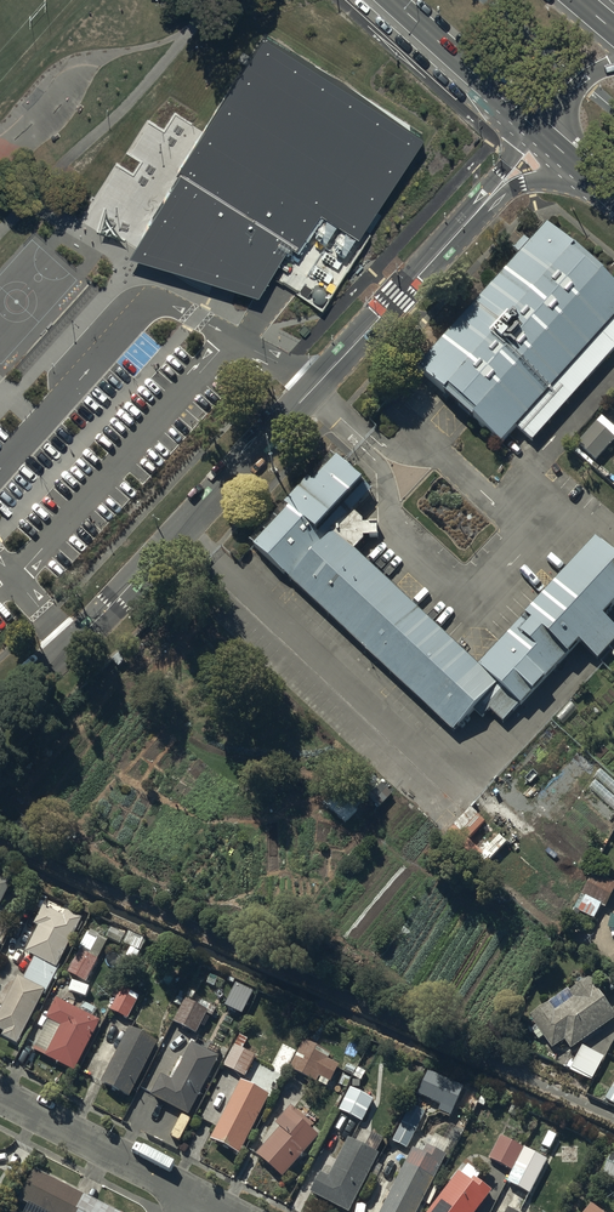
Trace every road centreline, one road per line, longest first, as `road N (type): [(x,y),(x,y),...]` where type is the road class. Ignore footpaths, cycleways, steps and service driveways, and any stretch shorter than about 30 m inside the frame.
road 1 (residential): [(0,711),(115,602),(486,202)]
road 2 (residential): [(203,1198),(0,1098)]
road 3 (secondary): [(536,130),(392,0)]
road 4 (residential): [(606,191),(545,180),(486,202)]

